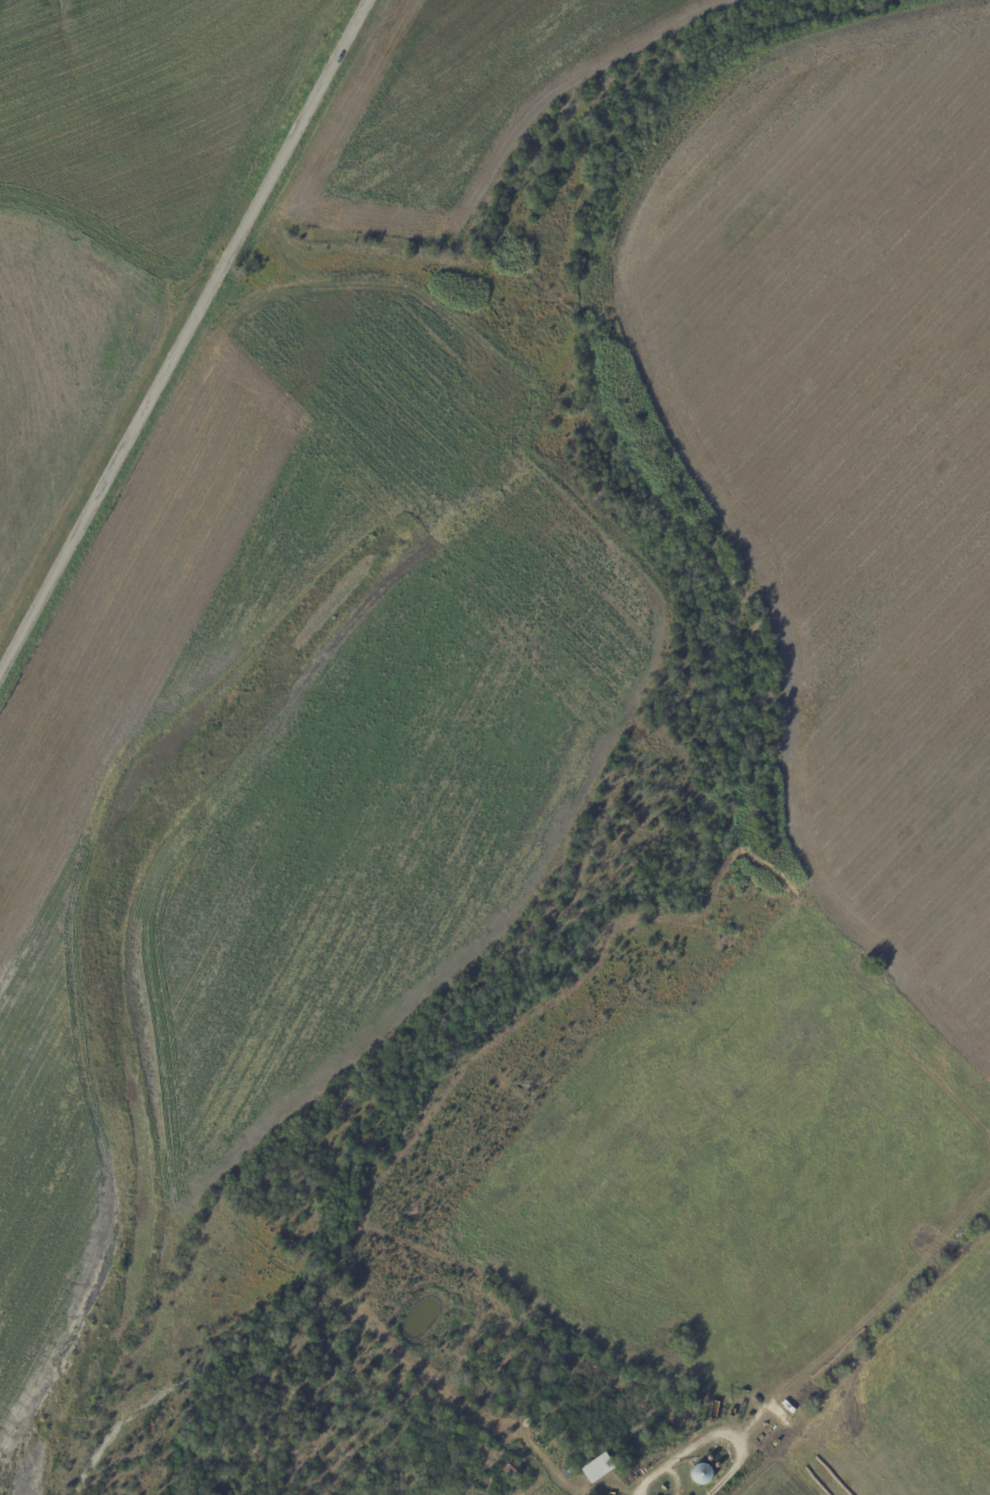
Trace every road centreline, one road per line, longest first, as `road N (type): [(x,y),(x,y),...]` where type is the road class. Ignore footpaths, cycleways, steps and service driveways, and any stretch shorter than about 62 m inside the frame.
road 1 (residential): [(0,665),(360,0)]

